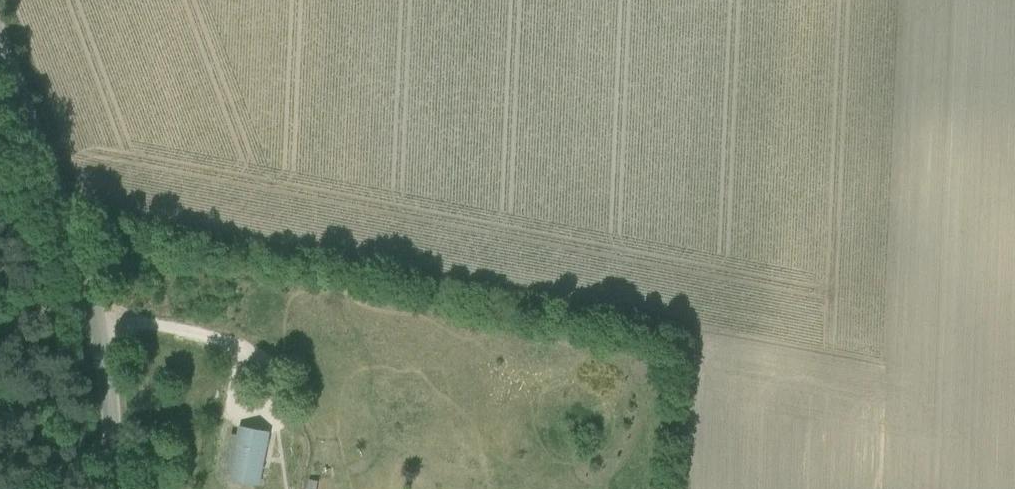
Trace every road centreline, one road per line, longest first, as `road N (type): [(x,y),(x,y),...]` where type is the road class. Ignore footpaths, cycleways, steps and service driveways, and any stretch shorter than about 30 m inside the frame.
road 1 (unclassified): [(108,488),(105,372),(89,301),(0,54)]

